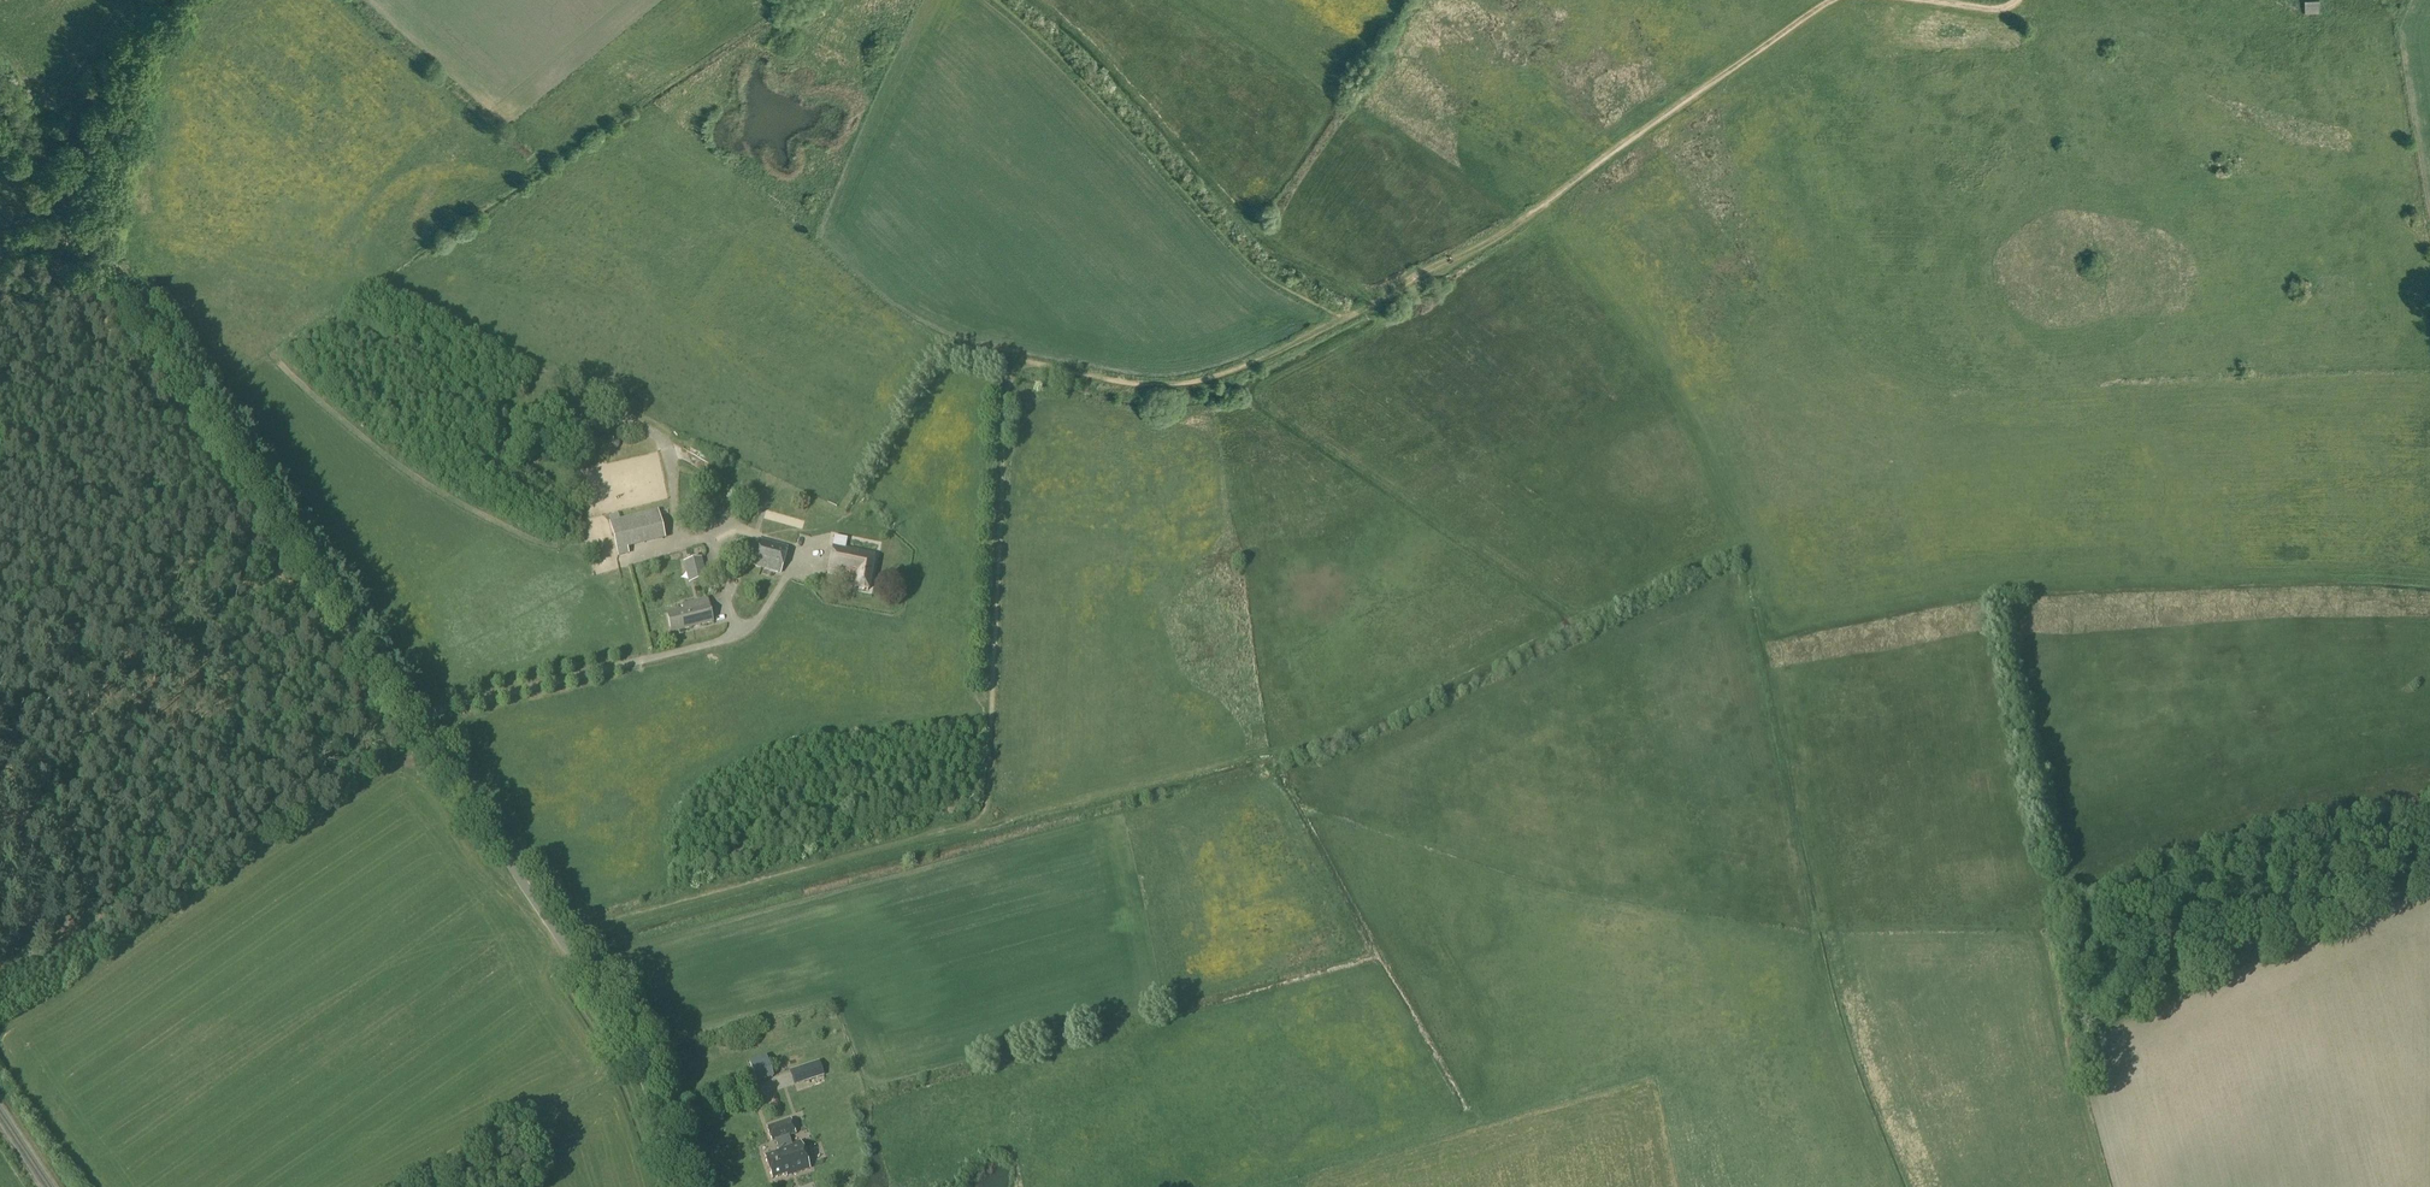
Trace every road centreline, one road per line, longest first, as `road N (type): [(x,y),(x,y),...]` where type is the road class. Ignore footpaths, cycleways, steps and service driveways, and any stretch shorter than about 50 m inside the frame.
road 1 (unclassified): [(681,1186),(610,1009),(0,98)]

